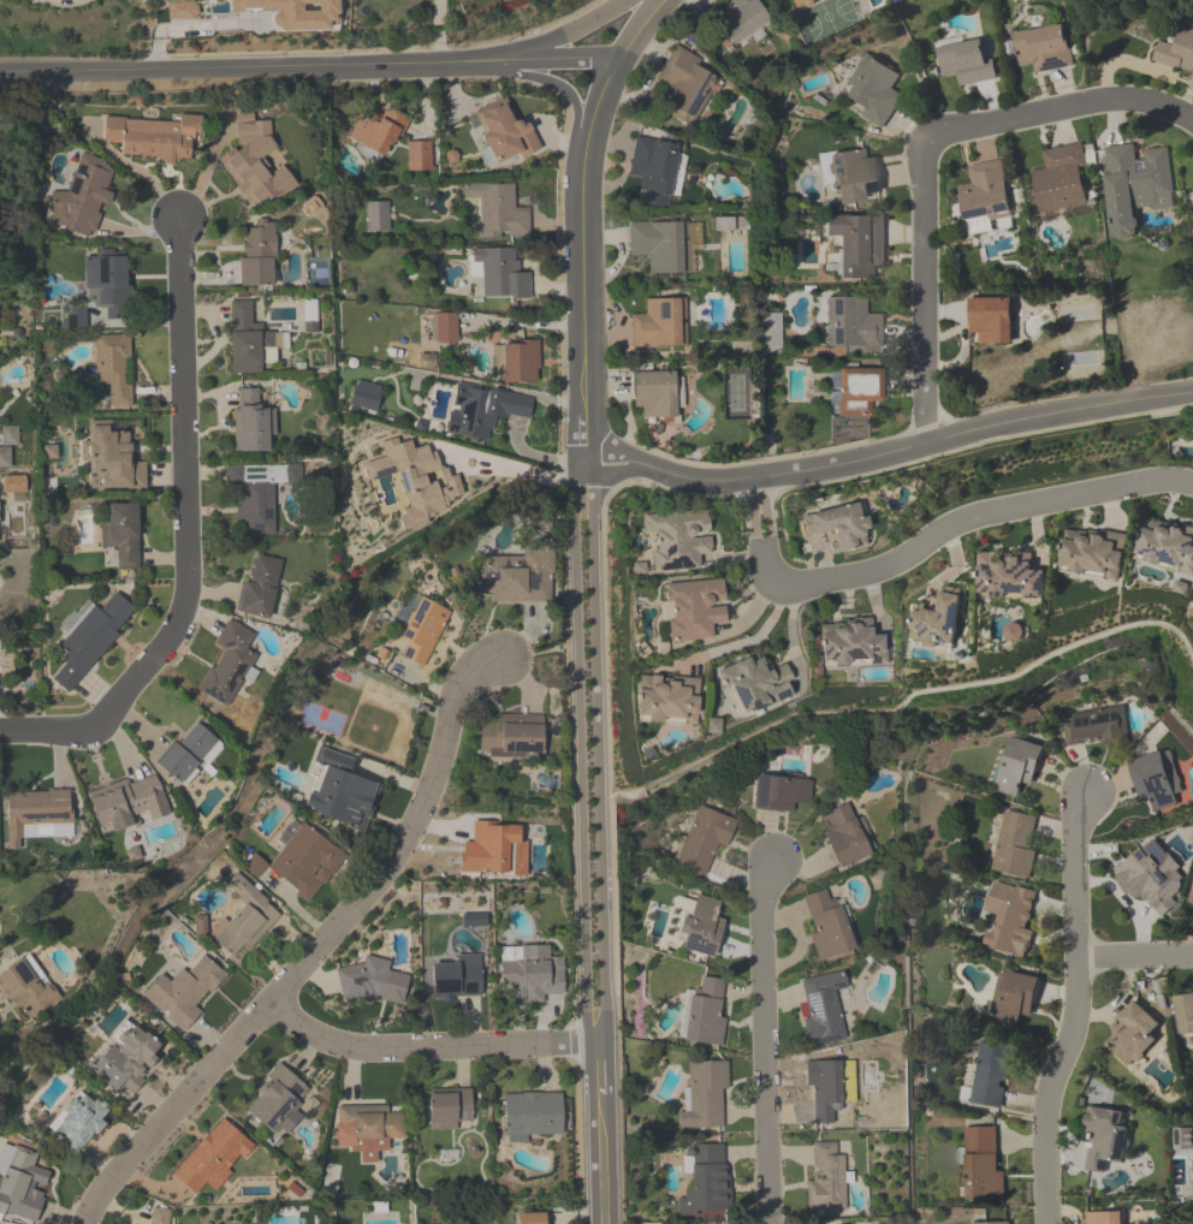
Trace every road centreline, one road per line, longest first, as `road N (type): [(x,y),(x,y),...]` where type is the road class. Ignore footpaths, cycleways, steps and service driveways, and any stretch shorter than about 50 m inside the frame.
road 1 (residential): [(499,659),(461,681),(423,806),(368,897),(100,1195),(86,1223)]
road 2 (residential): [(177,218),(188,565),(177,630),(95,730),(0,733)]
road 3 (tertiary): [(582,464),(641,465),(704,481),(753,479),(1192,393)]
road 4 (tertiary): [(0,74),(618,57)]
road 5 (residential): [(1192,122),(1147,99),(1122,96),(931,133),(921,159),(922,445)]
road 6 (tertiary): [(582,464),(574,485),(586,1012),(595,1041)]
road 7 (tertiary): [(595,1041),(603,1012),(589,488),(582,464)]
road 8 (residential): [(753,479),(770,572),(784,587),(800,588),(877,572),(969,521),(1155,483),(1192,488)]
road 9 (residential): [(1084,795),(1073,838),(1075,1012),(1043,1118),(1044,1223)]
road 10 (tertiary): [(618,57),(590,119),(580,180),(582,464)]
road 11 (residential): [(777,857),(761,916),(769,1223)]
road 12 (residential): [(273,1002),(299,1026),(349,1046),(595,1041)]
road 13 (tertiary): [(477,61),(562,88),(584,143)]
road 14 (tertiary): [(630,0),(499,61)]

